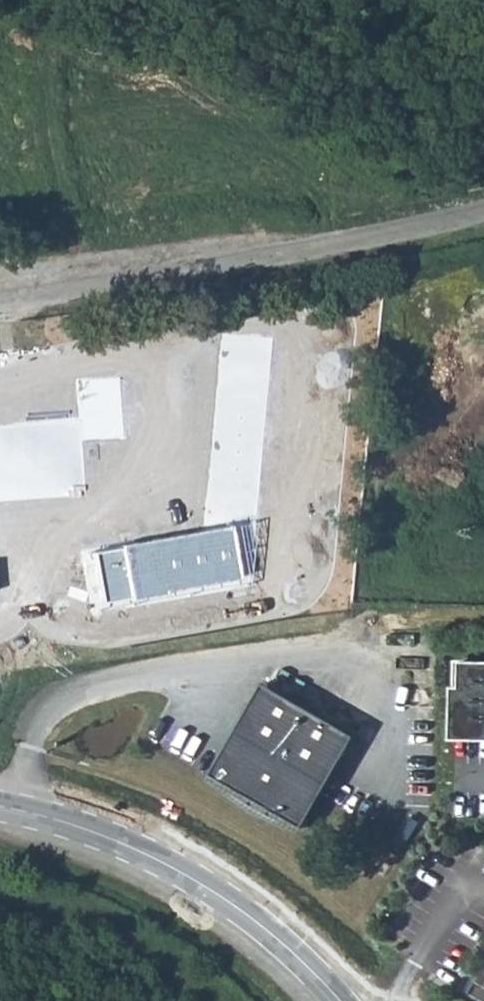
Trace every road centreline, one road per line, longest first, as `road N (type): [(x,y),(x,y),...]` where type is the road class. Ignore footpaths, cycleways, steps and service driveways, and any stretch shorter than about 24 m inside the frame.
road 1 (unclassified): [(483,212),(355,247),(0,303)]
road 2 (tertiary): [(334,1000),(218,897),(112,844),(0,812)]

